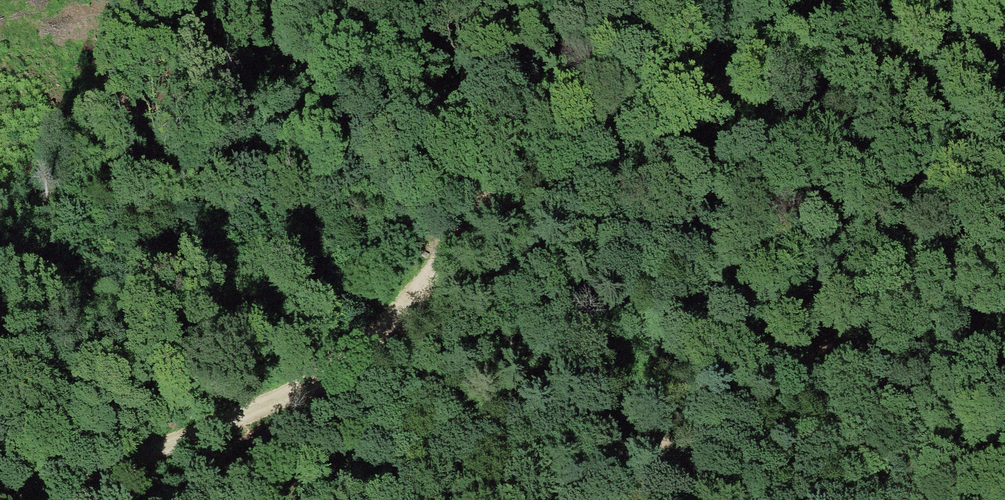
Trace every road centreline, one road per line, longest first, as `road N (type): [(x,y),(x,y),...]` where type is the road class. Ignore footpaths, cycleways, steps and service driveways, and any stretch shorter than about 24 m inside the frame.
road 1 (track): [(0,456),(38,479),(72,478),(322,377),(355,352),(495,199),(552,164),(938,0)]
road 2 (track): [(423,281),(426,369),(443,399),(496,437),(572,451),(815,444),(888,450),(1004,478)]
road 3 (track): [(336,499),(426,369)]

